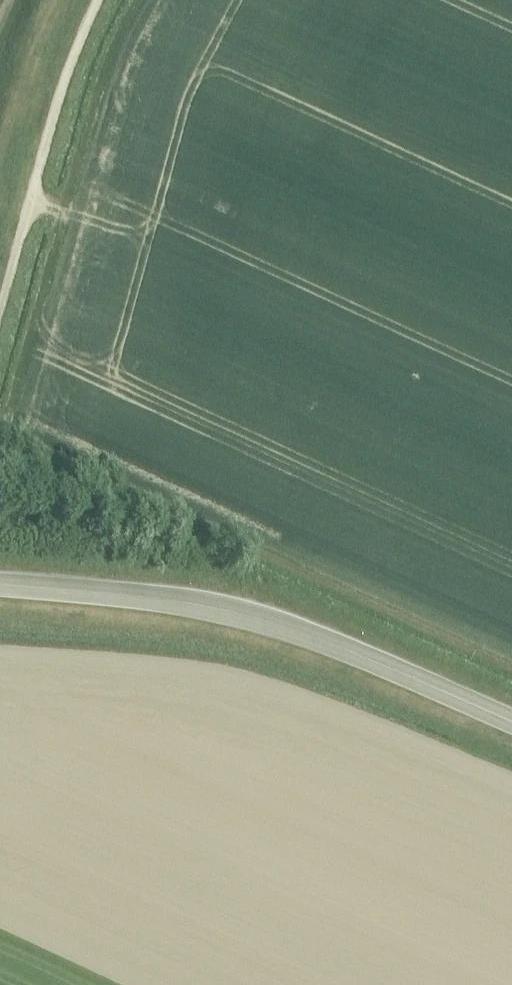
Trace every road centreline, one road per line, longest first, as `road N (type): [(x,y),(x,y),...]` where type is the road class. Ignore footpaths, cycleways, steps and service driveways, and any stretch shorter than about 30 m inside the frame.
road 1 (secondary): [(511,722),(322,640),(237,613),(0,585)]
road 2 (unclassified): [(0,299),(64,82),(100,0)]

